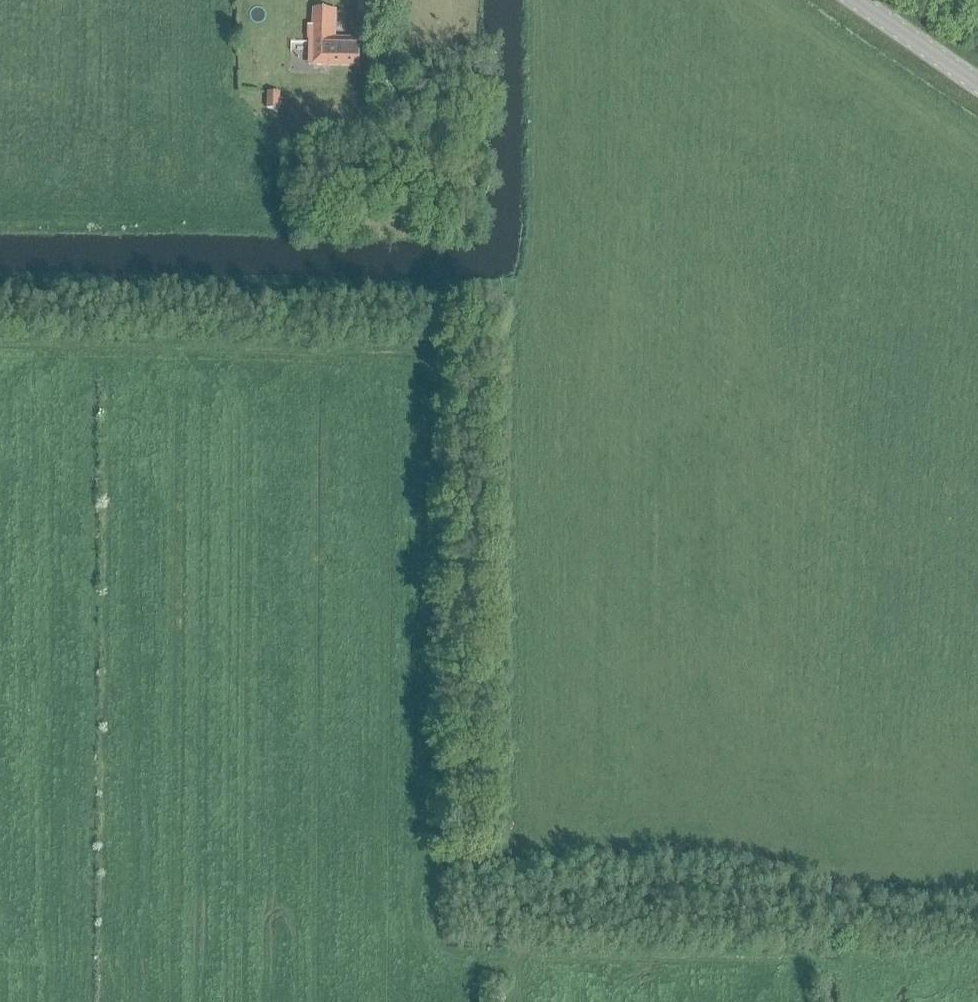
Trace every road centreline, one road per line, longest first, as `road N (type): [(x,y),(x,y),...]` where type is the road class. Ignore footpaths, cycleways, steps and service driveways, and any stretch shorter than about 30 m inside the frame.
road 1 (tertiary): [(977,82),(858,0)]

